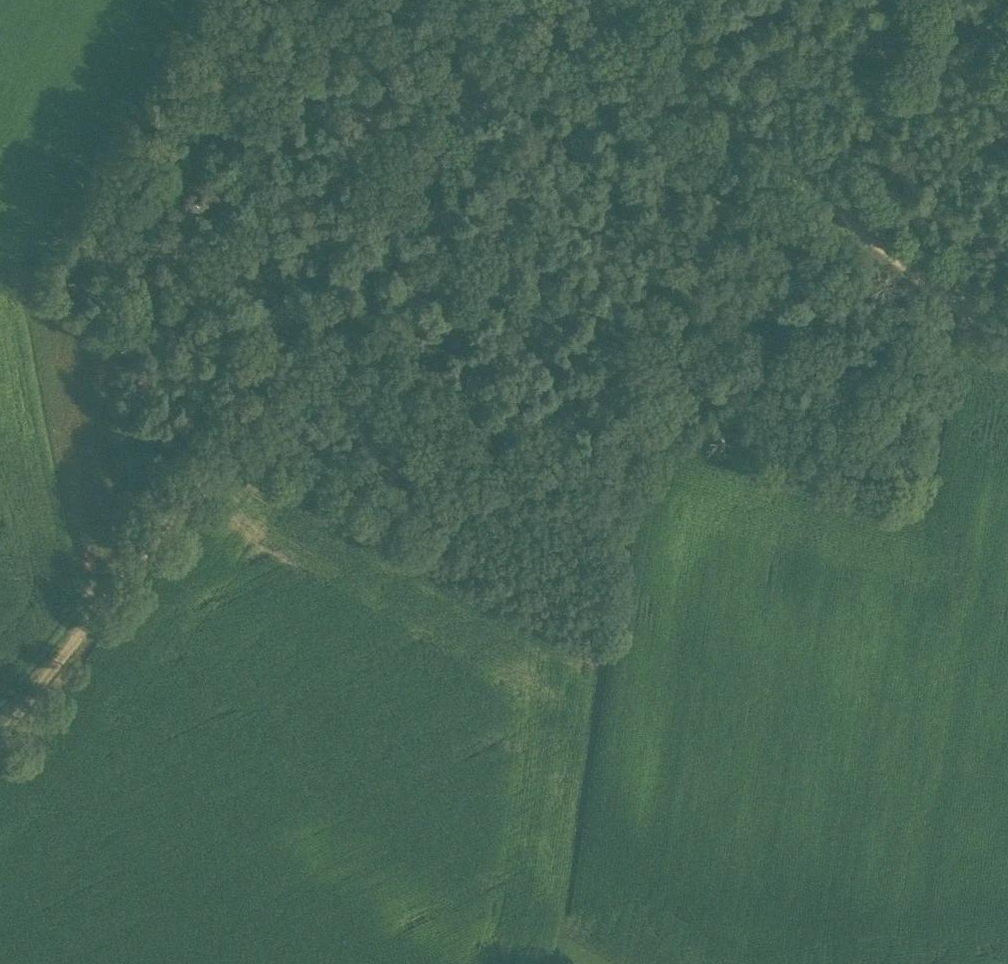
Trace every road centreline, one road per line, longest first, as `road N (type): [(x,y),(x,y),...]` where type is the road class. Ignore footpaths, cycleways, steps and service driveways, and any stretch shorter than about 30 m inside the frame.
road 1 (track): [(578,0),(0,728)]
road 2 (track): [(1007,344),(591,0)]

